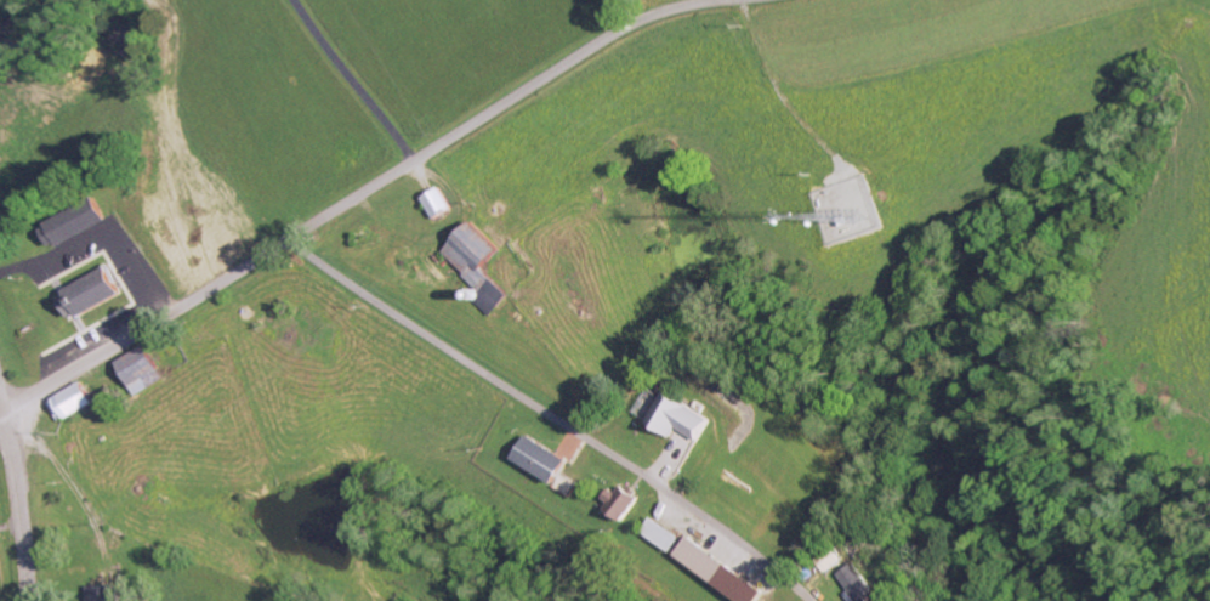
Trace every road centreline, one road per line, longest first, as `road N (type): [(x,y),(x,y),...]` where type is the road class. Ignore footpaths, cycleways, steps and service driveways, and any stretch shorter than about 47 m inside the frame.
road 1 (residential): [(5,410),(624,30),(729,0)]
road 2 (residential): [(833,600),(292,239)]
road 3 (residential): [(27,600),(19,486),(0,394)]

